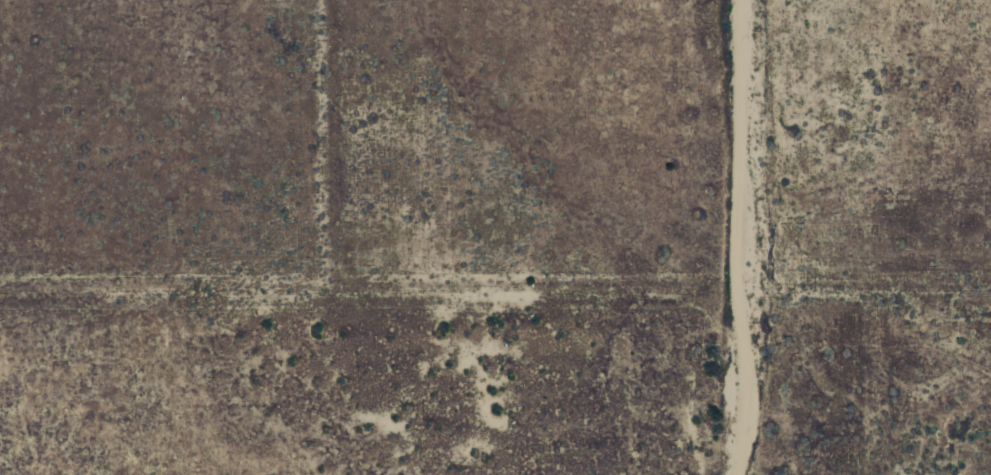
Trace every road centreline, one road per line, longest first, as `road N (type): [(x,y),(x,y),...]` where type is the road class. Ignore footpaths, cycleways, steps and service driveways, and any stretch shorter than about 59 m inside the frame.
road 1 (residential): [(0,280),(736,272),(990,213)]
road 2 (residential): [(732,0),(747,426),(728,474)]
road 3 (residential): [(327,0),(337,279)]

